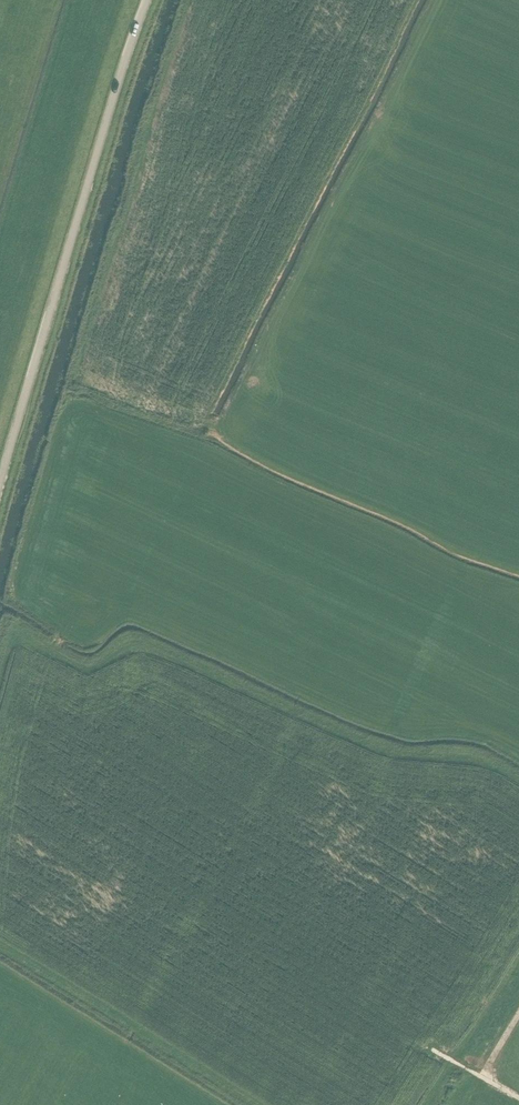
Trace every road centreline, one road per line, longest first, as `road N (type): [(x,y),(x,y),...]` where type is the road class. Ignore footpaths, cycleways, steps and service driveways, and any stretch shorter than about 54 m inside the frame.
road 1 (unclassified): [(0,486),(147,0)]

